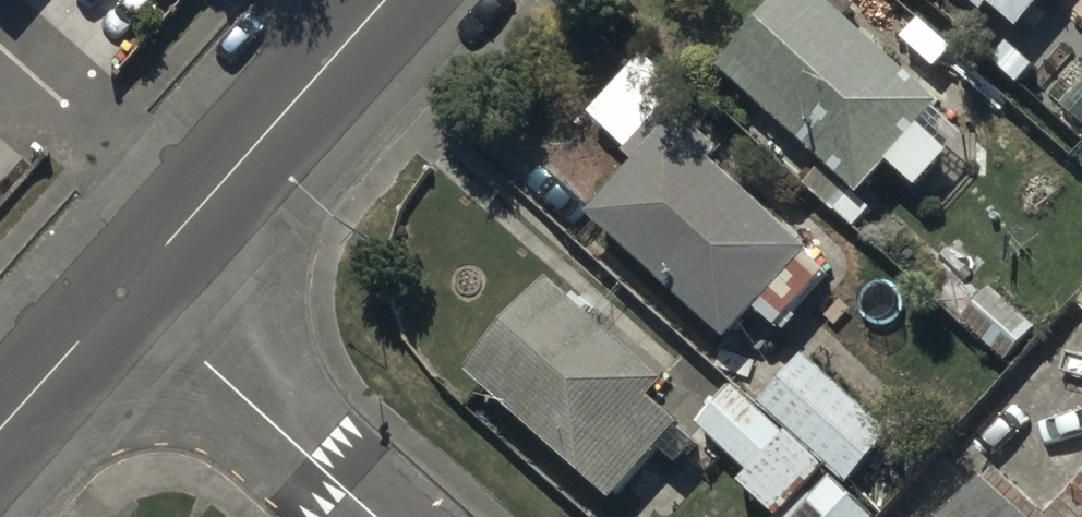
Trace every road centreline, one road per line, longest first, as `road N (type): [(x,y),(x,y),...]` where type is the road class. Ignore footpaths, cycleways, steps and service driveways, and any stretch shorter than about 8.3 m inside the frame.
road 1 (residential): [(126,289),(385,0)]
road 2 (residential): [(374,516),(126,289)]
road 3 (residential): [(0,430),(126,289)]

